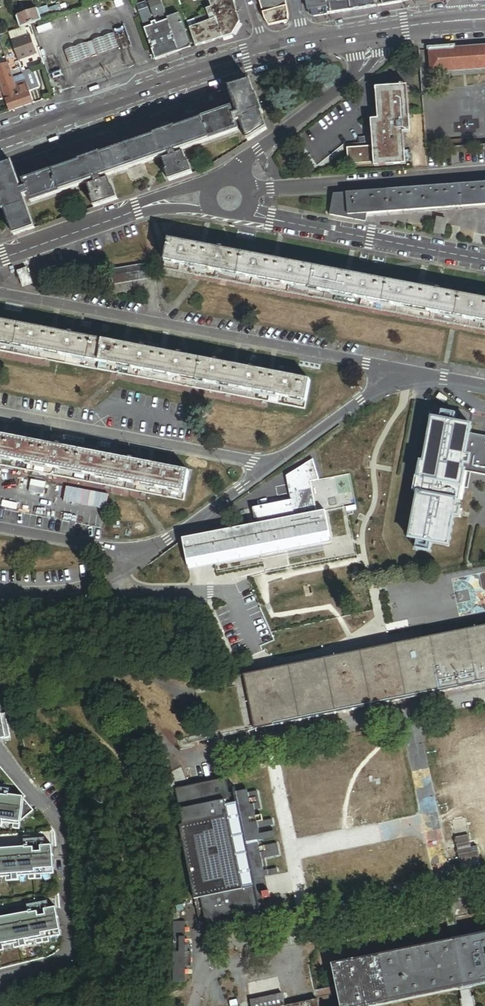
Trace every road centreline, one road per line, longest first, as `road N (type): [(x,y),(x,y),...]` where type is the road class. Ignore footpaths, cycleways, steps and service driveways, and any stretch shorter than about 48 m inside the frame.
road 1 (residential): [(407,368),(0,288)]
road 2 (residential): [(0,413),(276,466)]
road 3 (tertiary): [(265,51),(0,140)]
road 4 (residential): [(246,210),(484,261)]
road 5 (residential): [(250,190),(484,172)]
road 6 (residential): [(231,176),(361,76),(368,32)]
road 7 (residential): [(0,597),(77,589),(118,575),(159,547)]
road 8 (residential): [(0,259),(155,203)]
road 9 (residential): [(276,466),(407,368)]
road 10 (residential): [(0,528),(122,551),(159,547)]
road 11 (residential): [(159,547),(276,466)]

